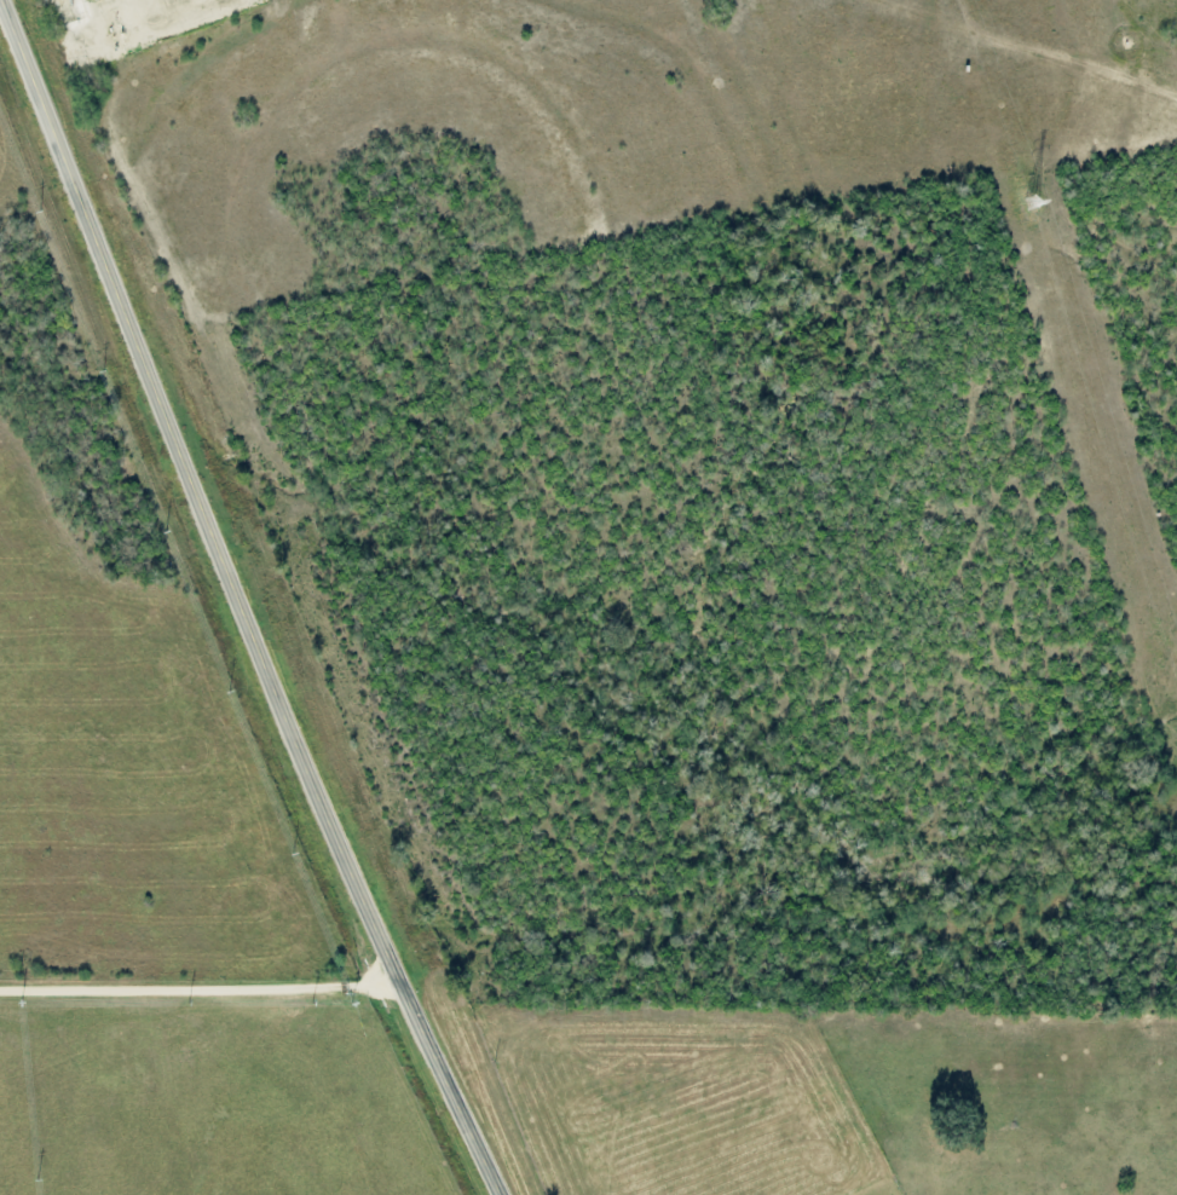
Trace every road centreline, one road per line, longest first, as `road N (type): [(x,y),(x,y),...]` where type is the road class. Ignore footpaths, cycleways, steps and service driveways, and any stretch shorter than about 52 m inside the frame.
road 1 (secondary): [(504,1194),(316,781),(11,0)]

